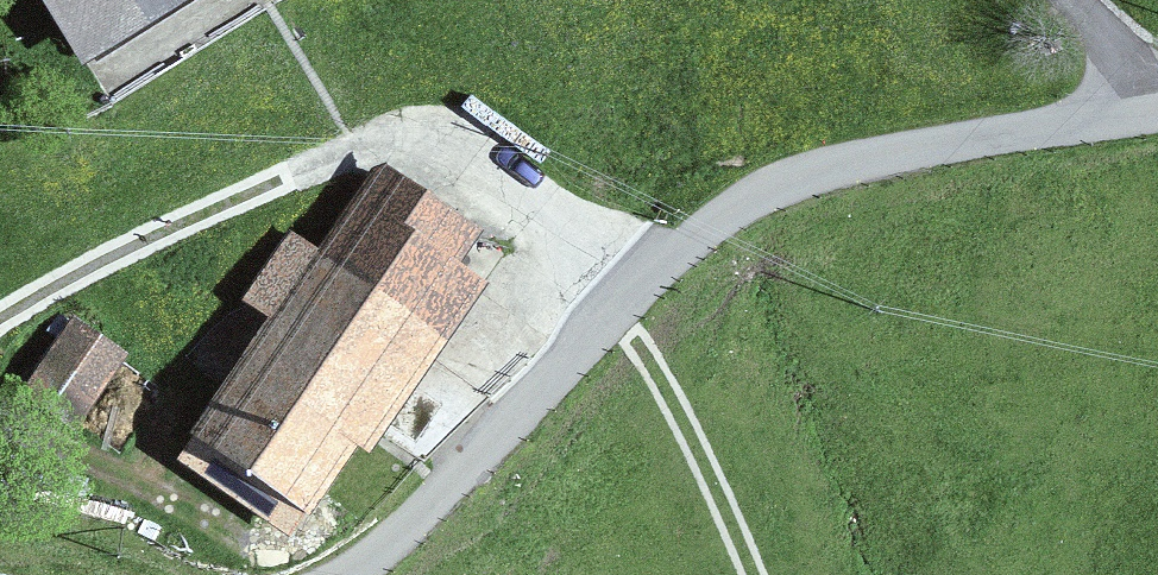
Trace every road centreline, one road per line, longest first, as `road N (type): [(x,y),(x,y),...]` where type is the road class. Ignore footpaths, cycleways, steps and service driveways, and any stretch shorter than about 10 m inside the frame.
road 1 (track): [(0,309),(181,219),(378,137),(428,130),(469,145),(626,282),(748,574)]
road 2 (unclassified): [(1157,109),(885,144),(788,171),(719,208),(626,282),(444,475),(343,559),(311,574)]

